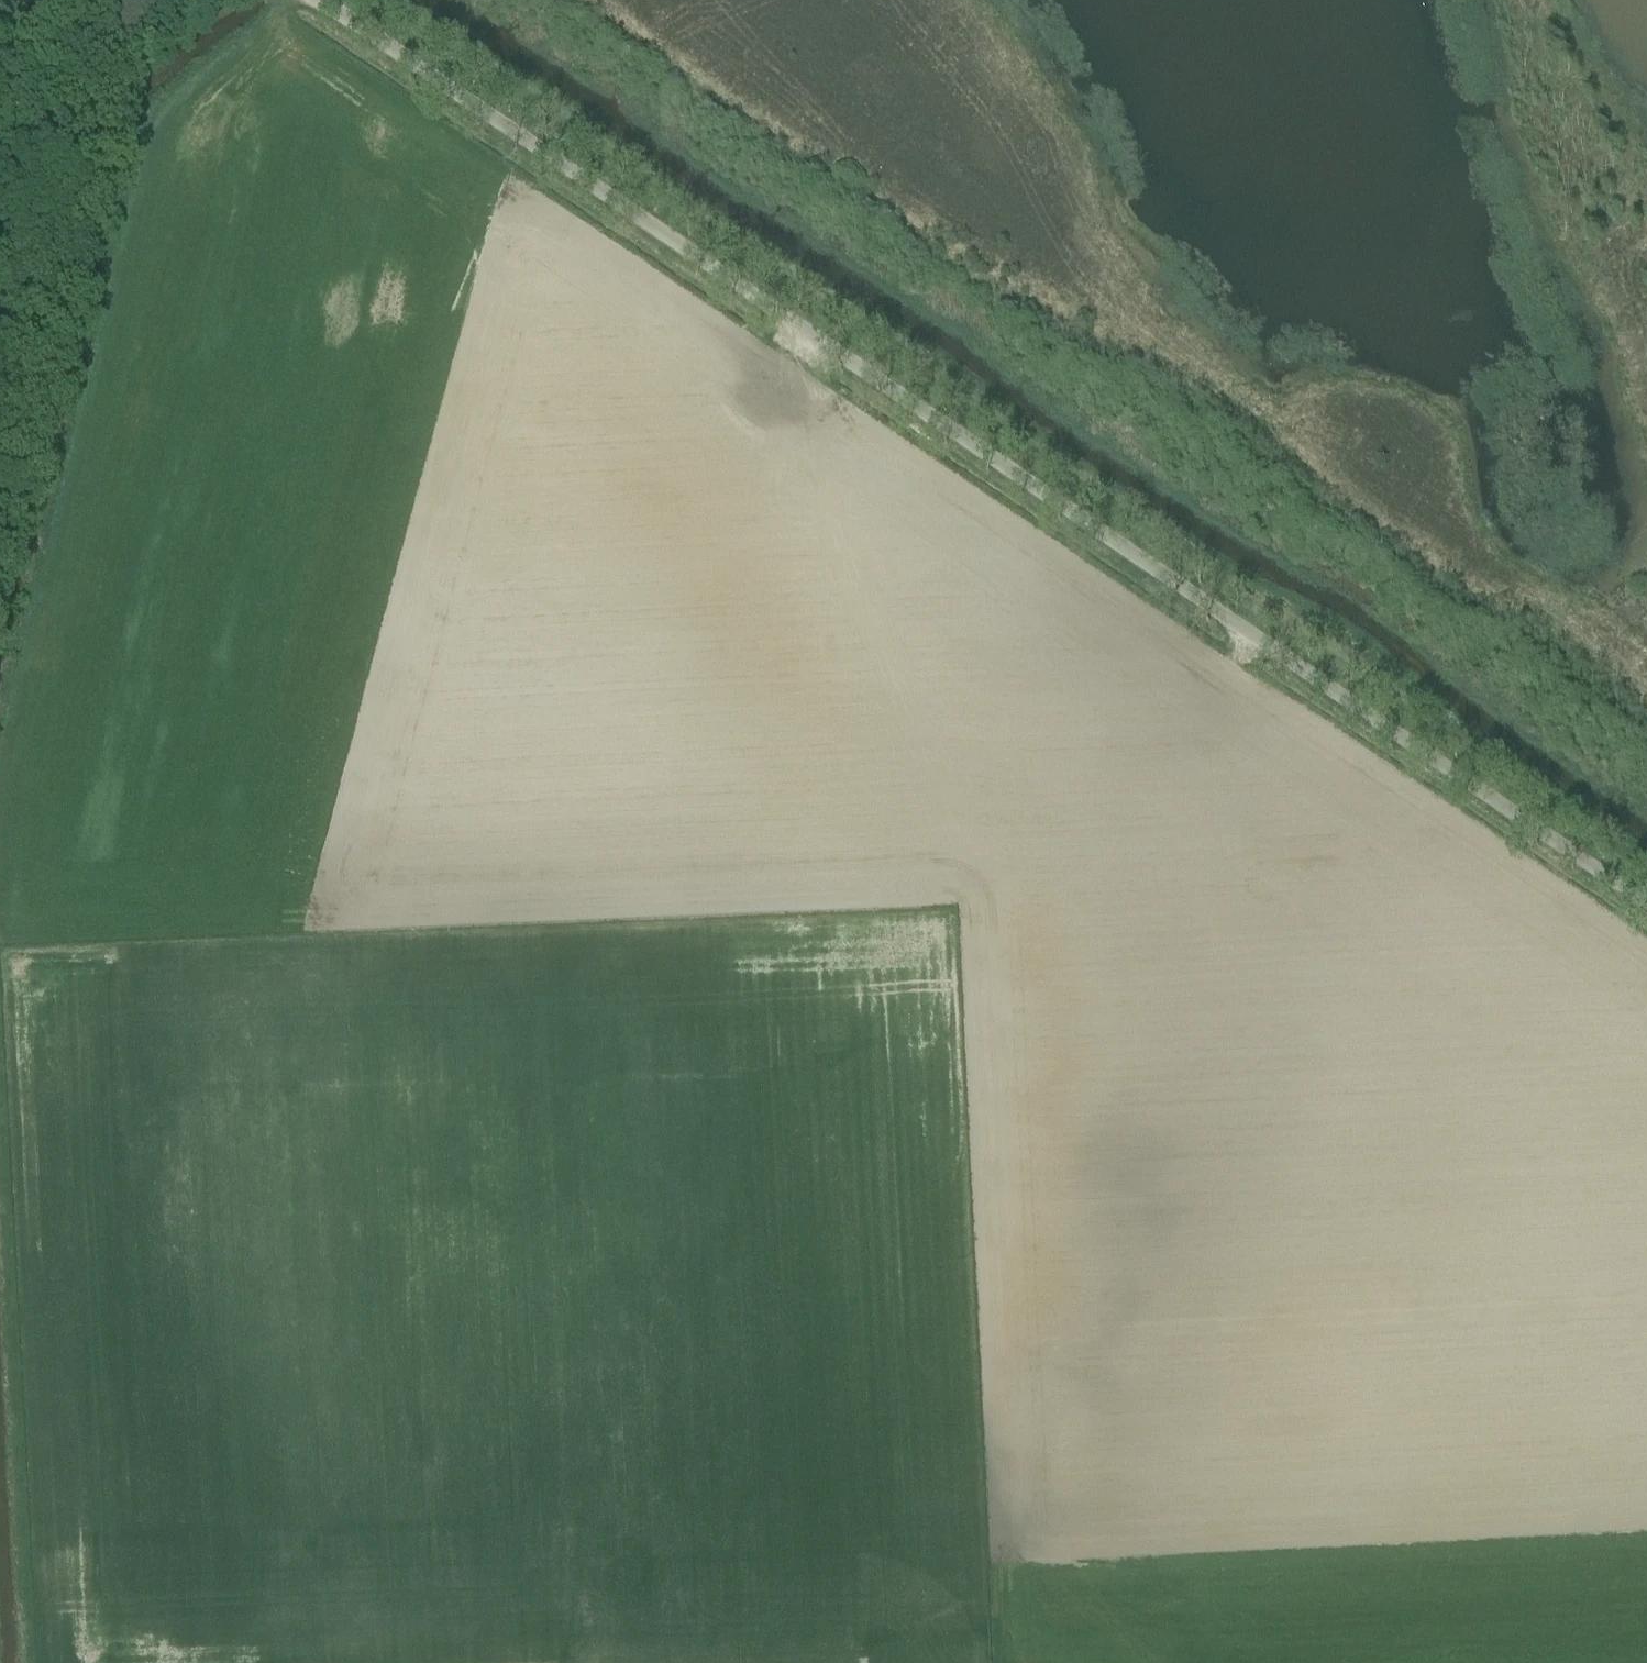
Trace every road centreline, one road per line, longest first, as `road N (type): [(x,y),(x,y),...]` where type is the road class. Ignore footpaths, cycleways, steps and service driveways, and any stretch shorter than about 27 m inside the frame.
road 1 (tertiary): [(1646,903),(319,0)]
road 2 (track): [(0,151),(17,59),(11,0)]

